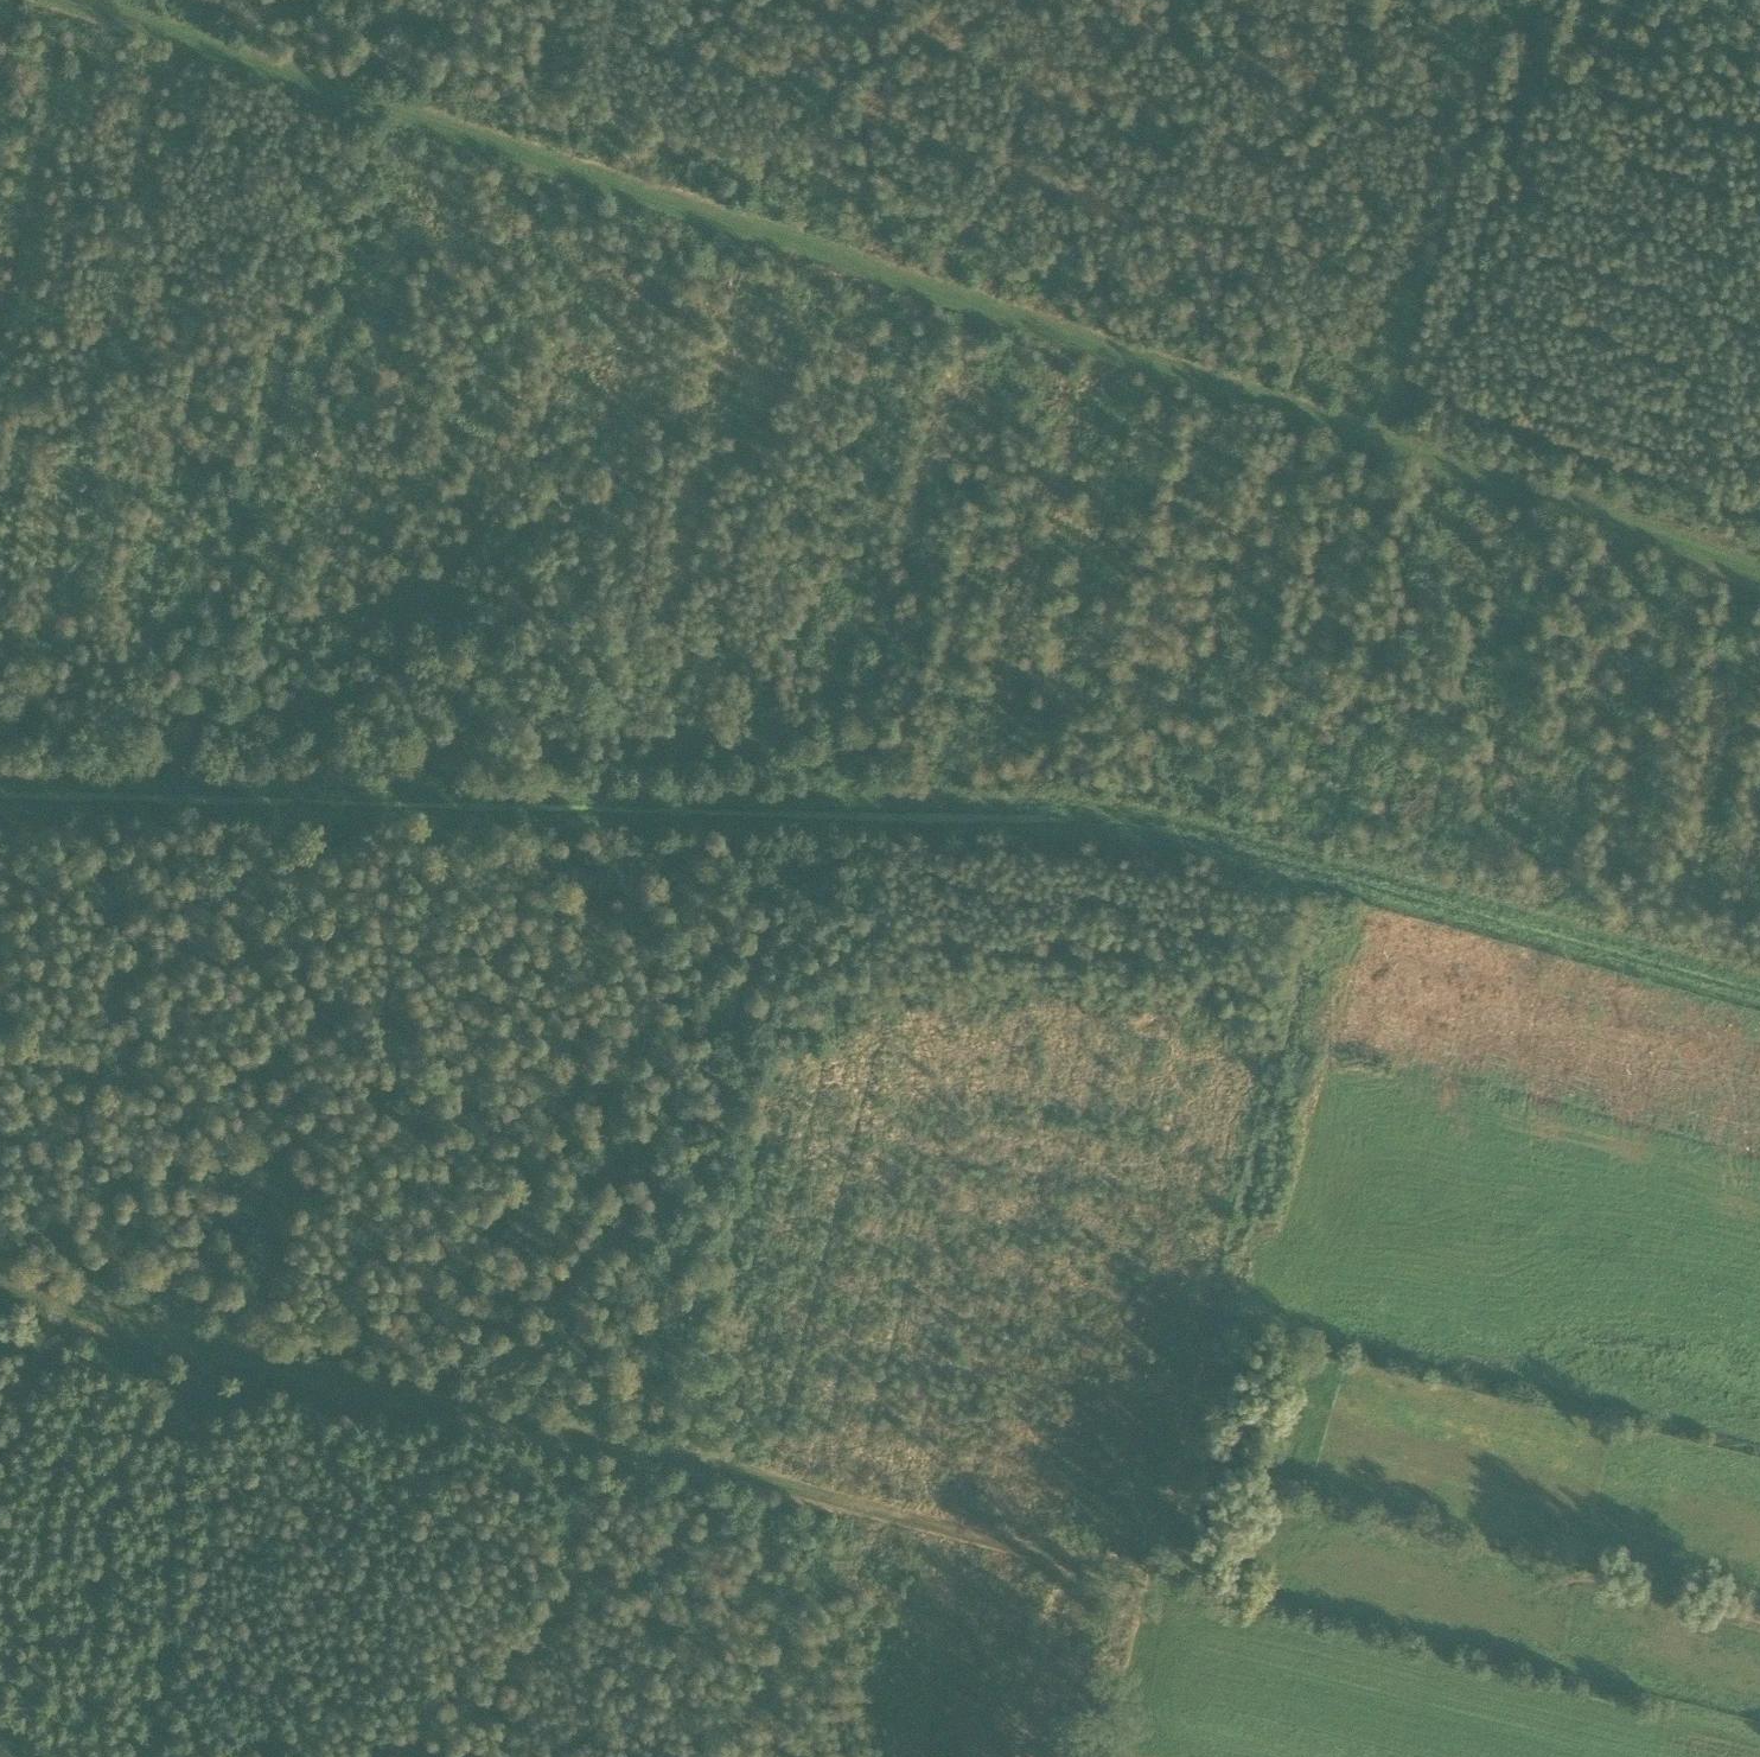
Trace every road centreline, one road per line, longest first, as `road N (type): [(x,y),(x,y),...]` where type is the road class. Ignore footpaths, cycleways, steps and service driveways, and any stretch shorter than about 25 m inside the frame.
road 1 (track): [(1759,571),(63,0)]
road 2 (track): [(0,1296),(1149,1578)]

